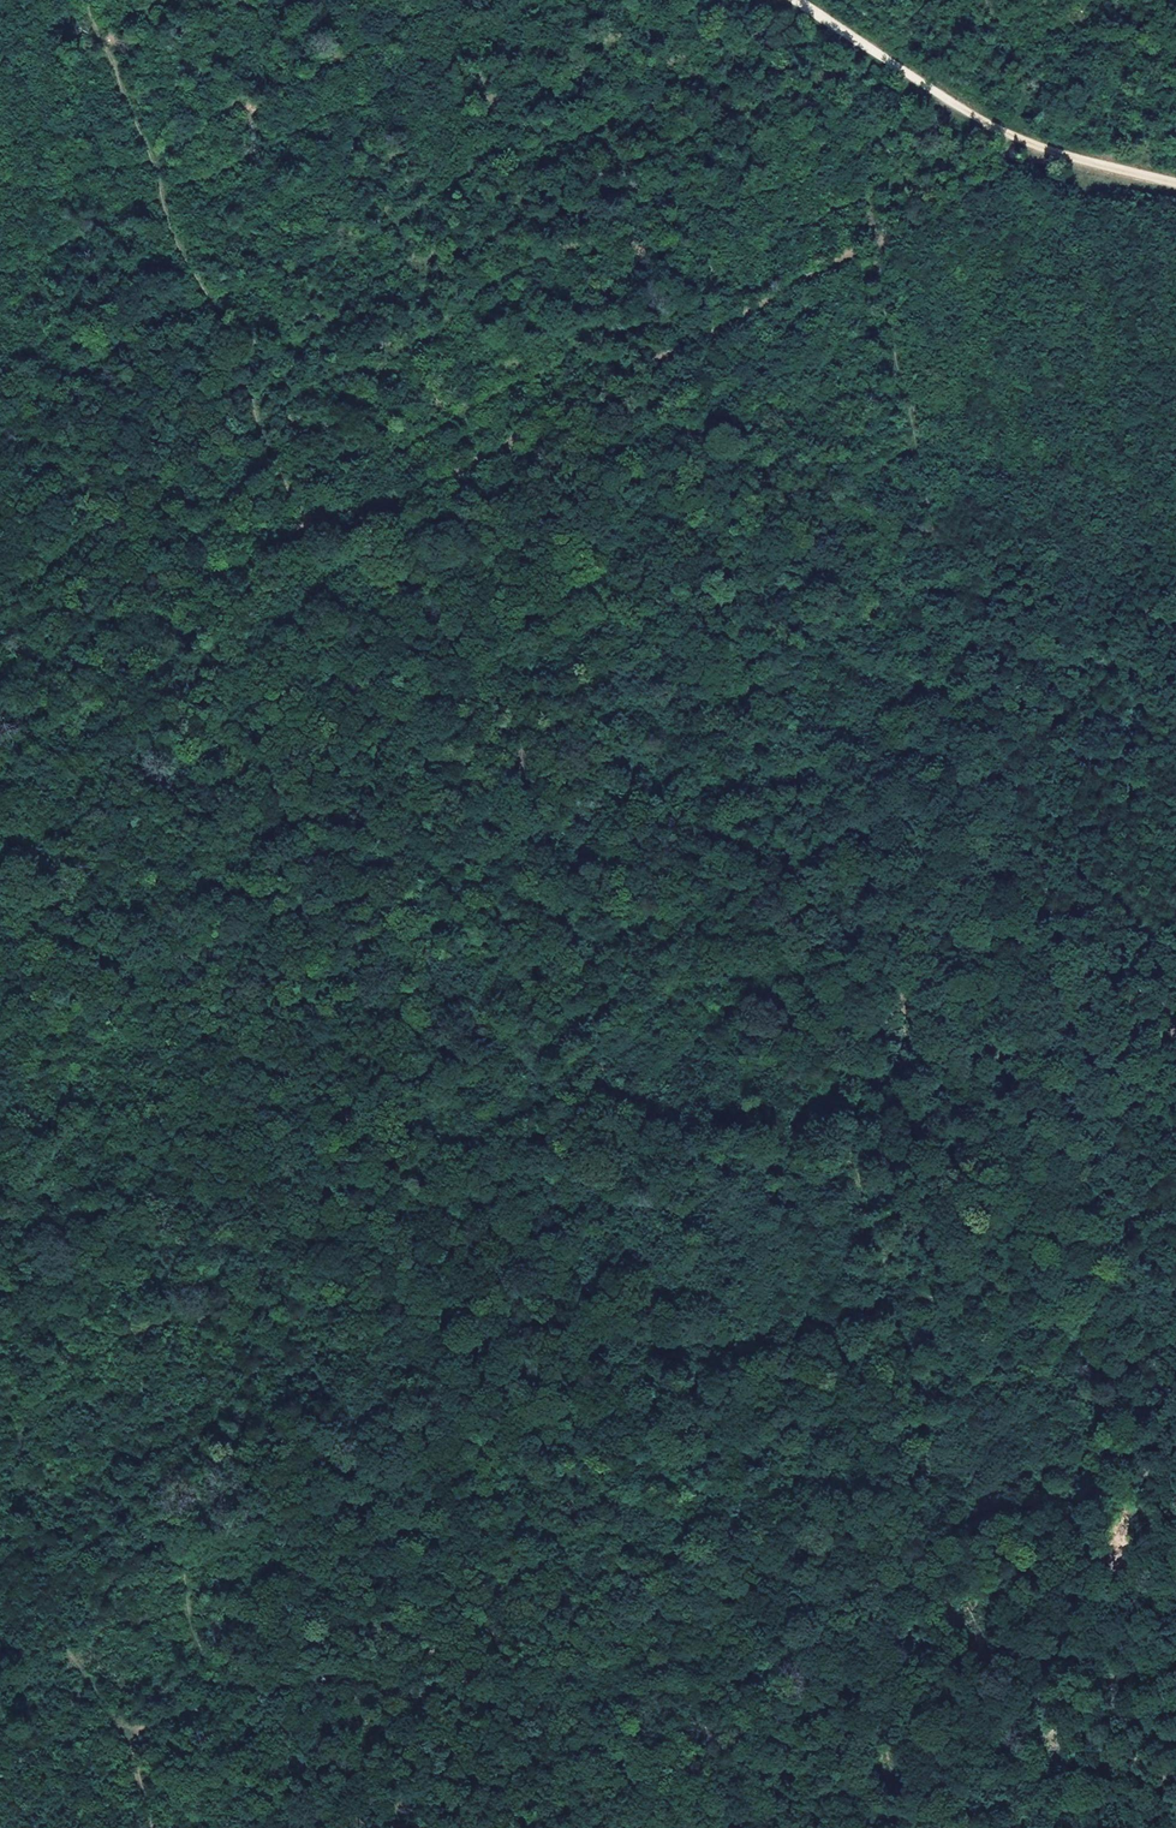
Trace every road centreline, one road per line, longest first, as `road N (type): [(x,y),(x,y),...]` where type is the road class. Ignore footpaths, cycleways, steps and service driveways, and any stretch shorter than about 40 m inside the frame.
road 1 (track): [(1006,1827),(664,350)]
road 2 (track): [(1154,1471),(884,235)]
road 3 (track): [(1175,1466),(0,1750)]
road 4 (track): [(0,728),(183,628),(319,531),(1051,148)]
road 5 (track): [(713,1577),(454,460)]
road 6 (track): [(210,1701),(0,732)]
road 7 (track): [(1175,183),(1018,138),(796,0)]
road 8 (track): [(152,1827),(127,1721),(15,1594),(0,1597)]

